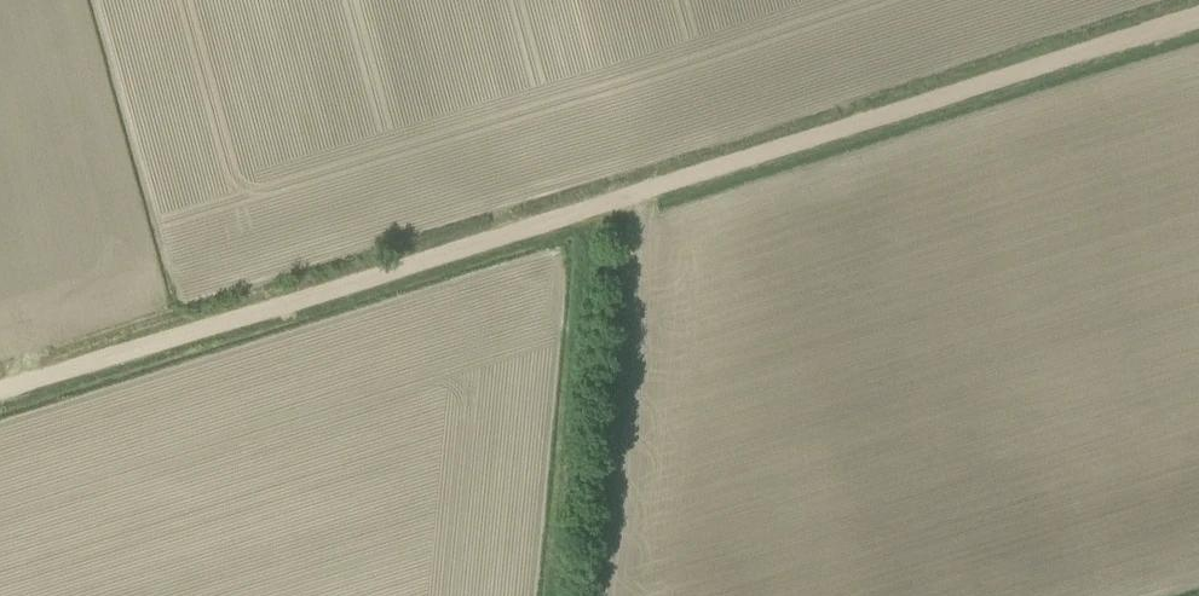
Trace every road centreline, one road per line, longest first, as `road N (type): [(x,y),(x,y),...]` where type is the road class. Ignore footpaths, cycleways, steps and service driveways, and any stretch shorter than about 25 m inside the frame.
road 1 (track): [(1198,17),(0,386)]
road 2 (track): [(603,200),(560,595)]

